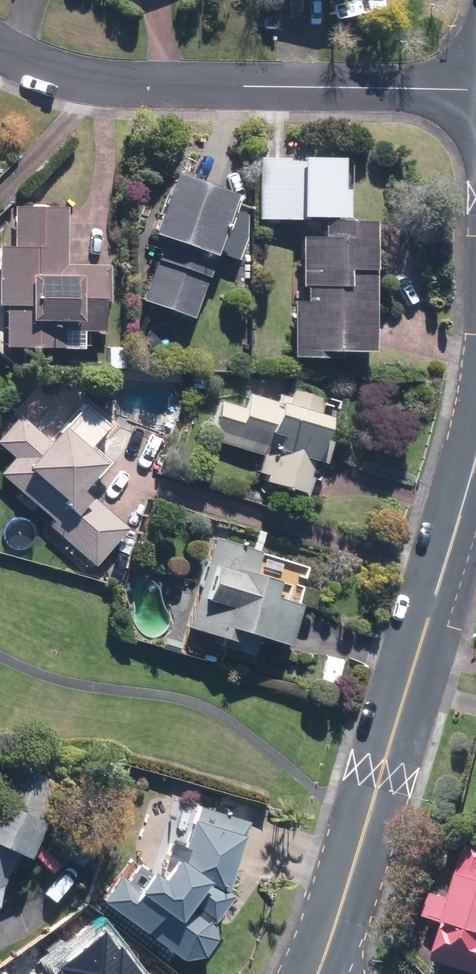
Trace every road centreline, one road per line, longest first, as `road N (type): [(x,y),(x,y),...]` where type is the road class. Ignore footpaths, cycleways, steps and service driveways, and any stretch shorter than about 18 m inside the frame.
road 1 (tertiary): [(475,464),(317,973)]
road 2 (residential): [(475,89),(88,81),(32,67),(0,47)]

